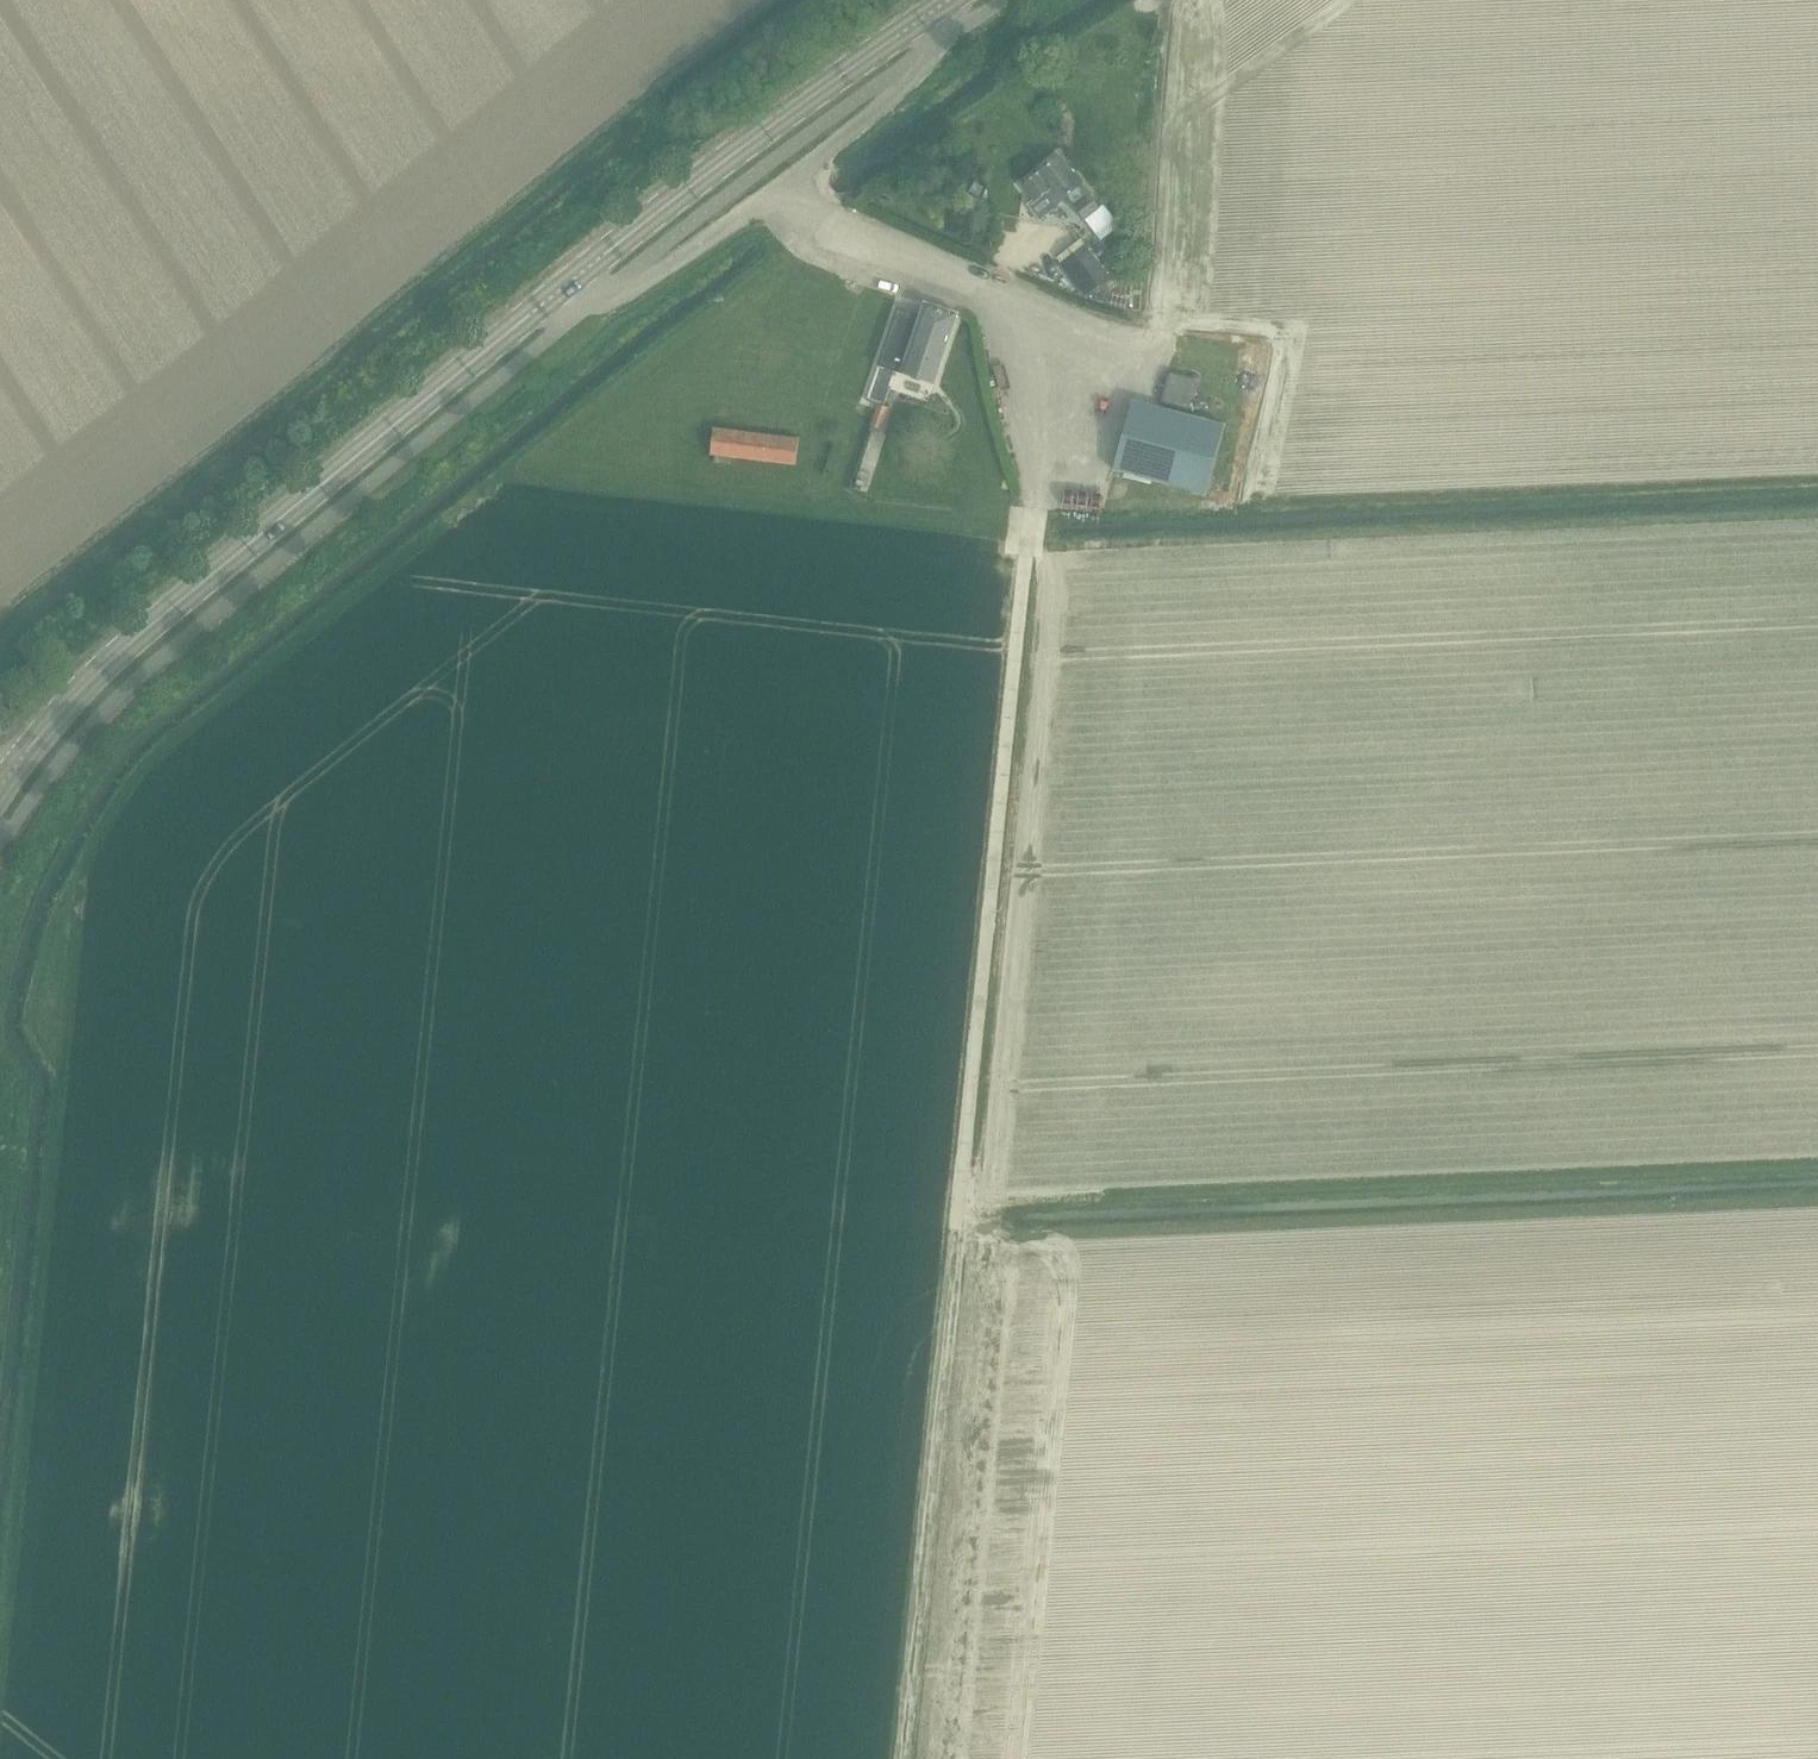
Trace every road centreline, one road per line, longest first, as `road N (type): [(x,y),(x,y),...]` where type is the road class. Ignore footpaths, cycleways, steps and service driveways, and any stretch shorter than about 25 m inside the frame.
road 1 (secondary): [(0,790),(37,737),(123,648),(667,204),(948,0)]
road 2 (track): [(902,1758),(955,1230)]
road 3 (track): [(541,304),(553,258),(665,139),(663,118),(639,86)]

